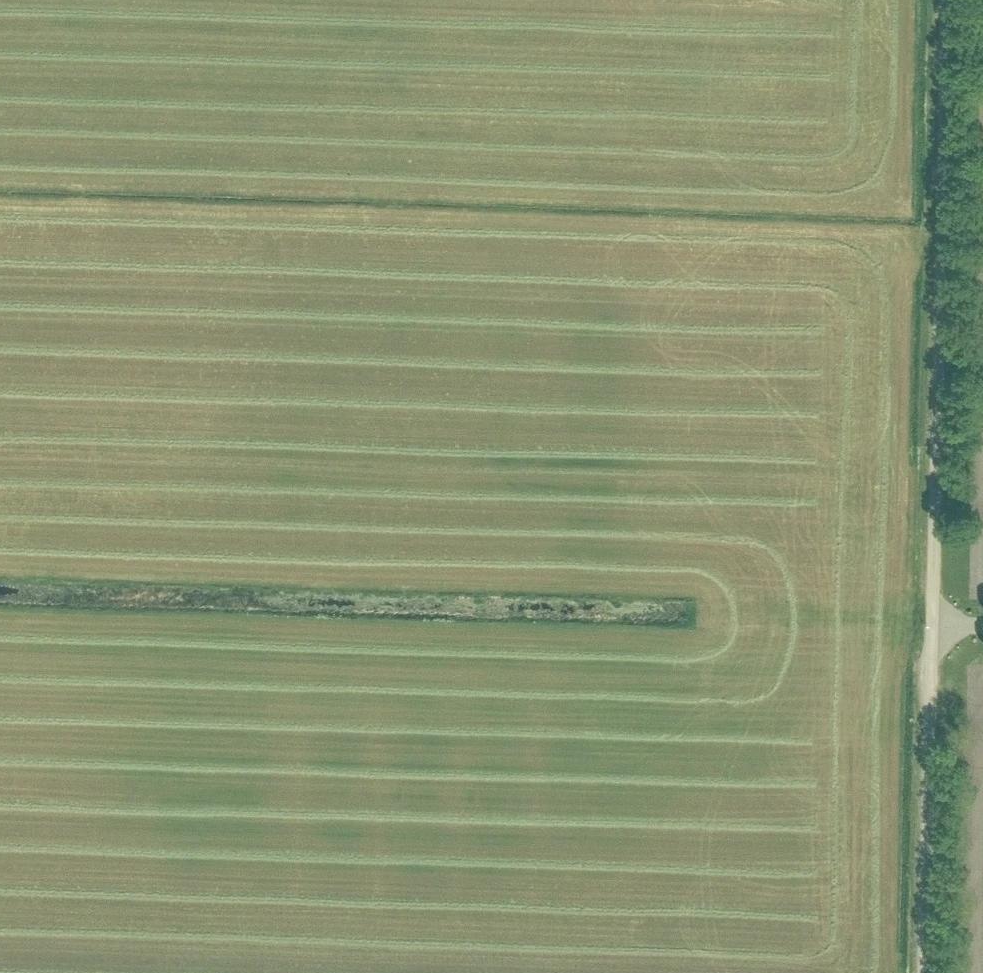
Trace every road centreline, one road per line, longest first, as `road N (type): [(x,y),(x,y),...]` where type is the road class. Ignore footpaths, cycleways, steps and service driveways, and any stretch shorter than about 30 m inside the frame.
road 1 (unclassified): [(922,972),(945,0)]

